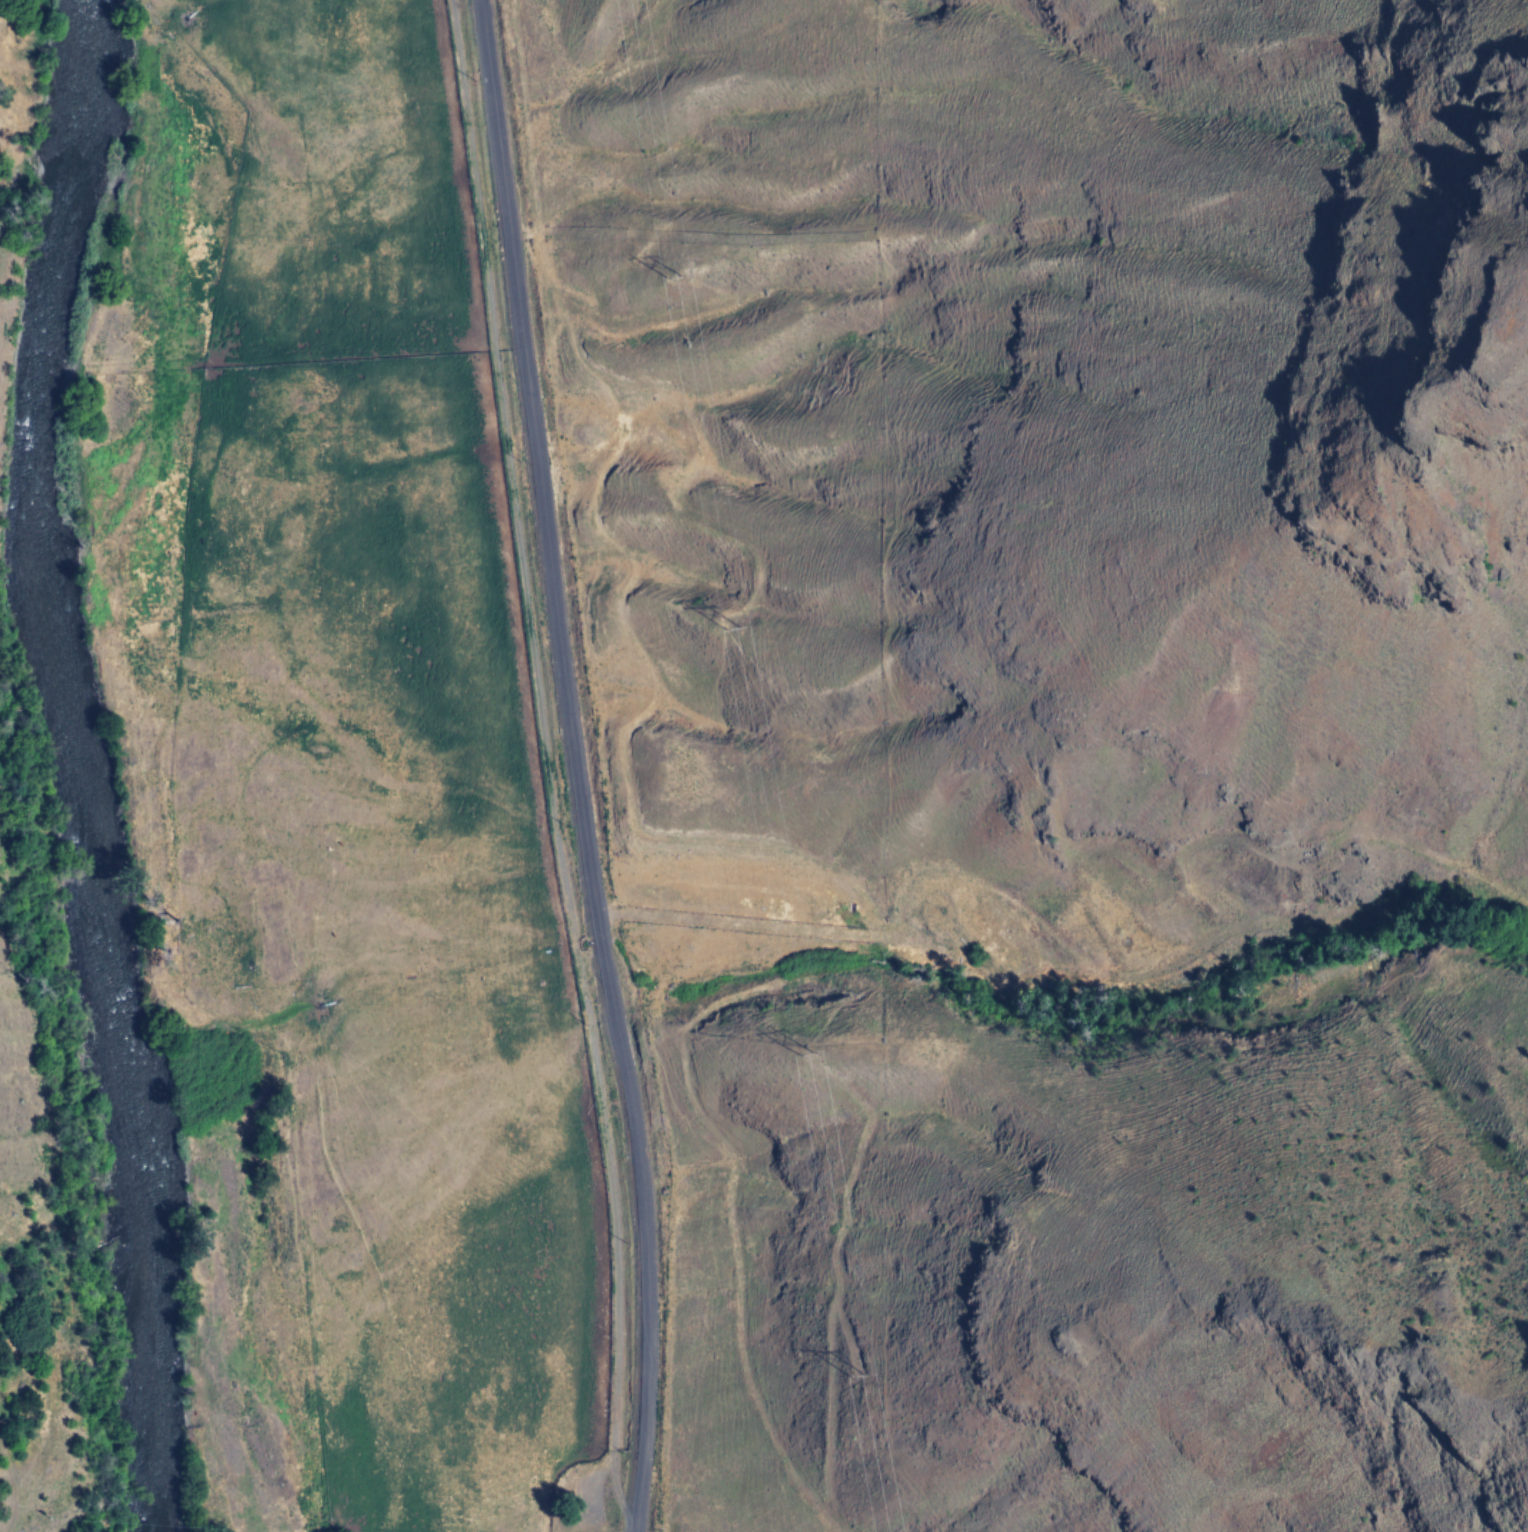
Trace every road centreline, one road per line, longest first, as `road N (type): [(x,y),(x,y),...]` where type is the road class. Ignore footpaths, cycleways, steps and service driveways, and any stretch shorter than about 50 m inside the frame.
road 1 (residential): [(639,1531),(650,1325),(643,1178),(582,831),(468,0)]

